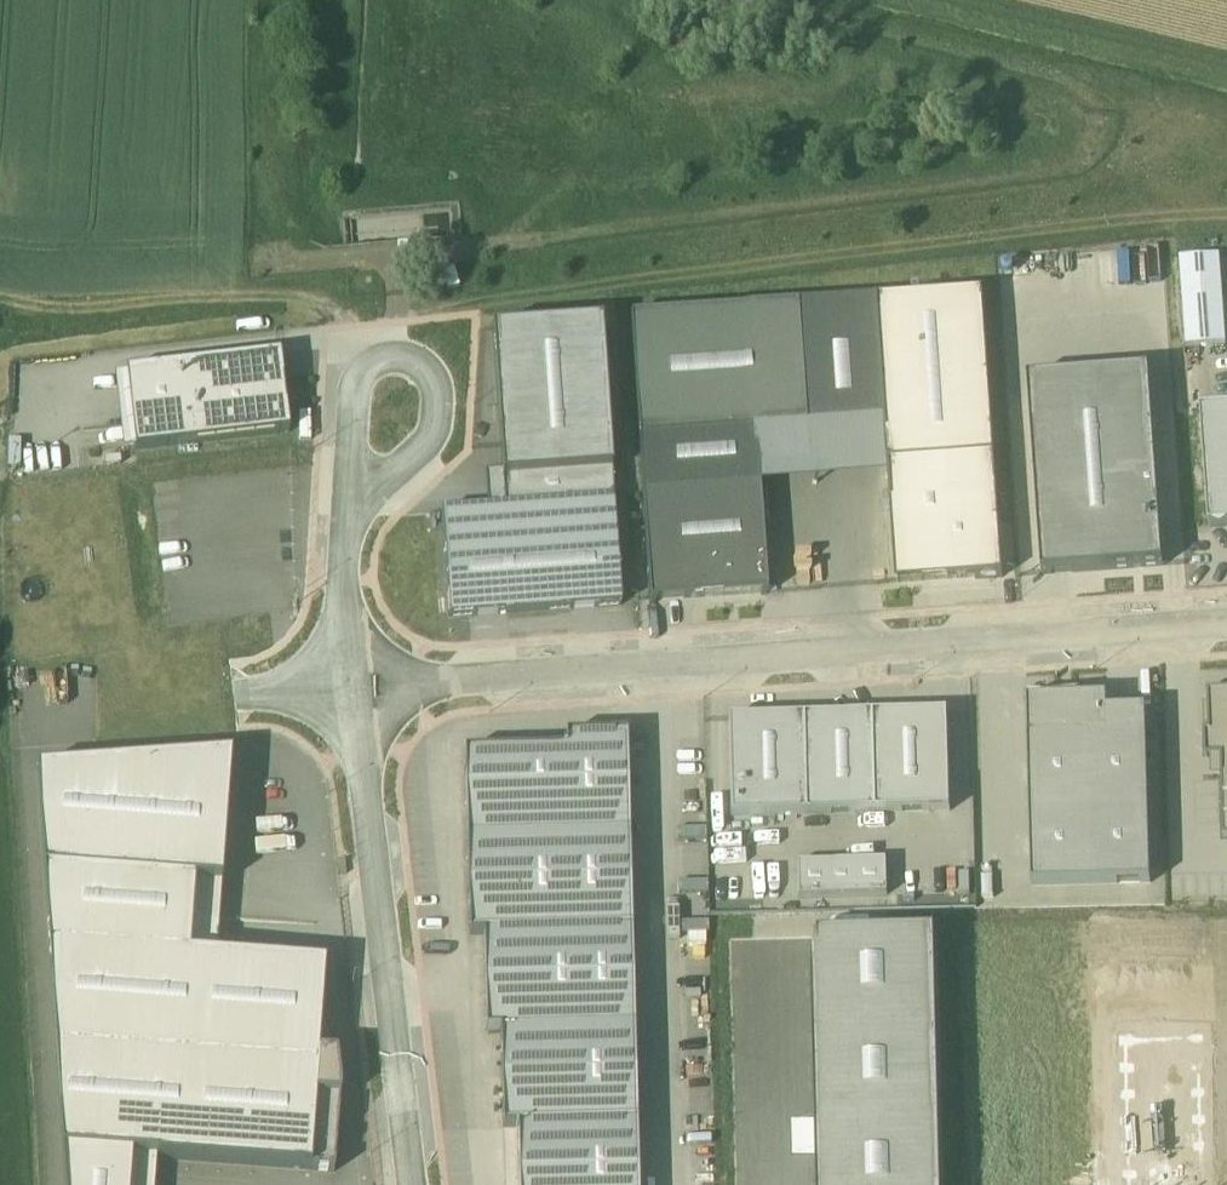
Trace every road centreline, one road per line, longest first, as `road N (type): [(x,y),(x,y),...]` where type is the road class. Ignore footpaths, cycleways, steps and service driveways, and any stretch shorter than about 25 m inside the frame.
road 1 (unclassified): [(357,690),(1226,625)]
road 2 (unclassified): [(411,1184),(357,690)]
road 3 (track): [(373,381),(360,334),(300,295),(86,312),(0,296)]
road 4 (unclassified): [(344,535),(436,434),(438,397),(408,375),(373,381),(351,422),(349,454)]
road 5 (unclassified): [(357,690),(344,535)]

